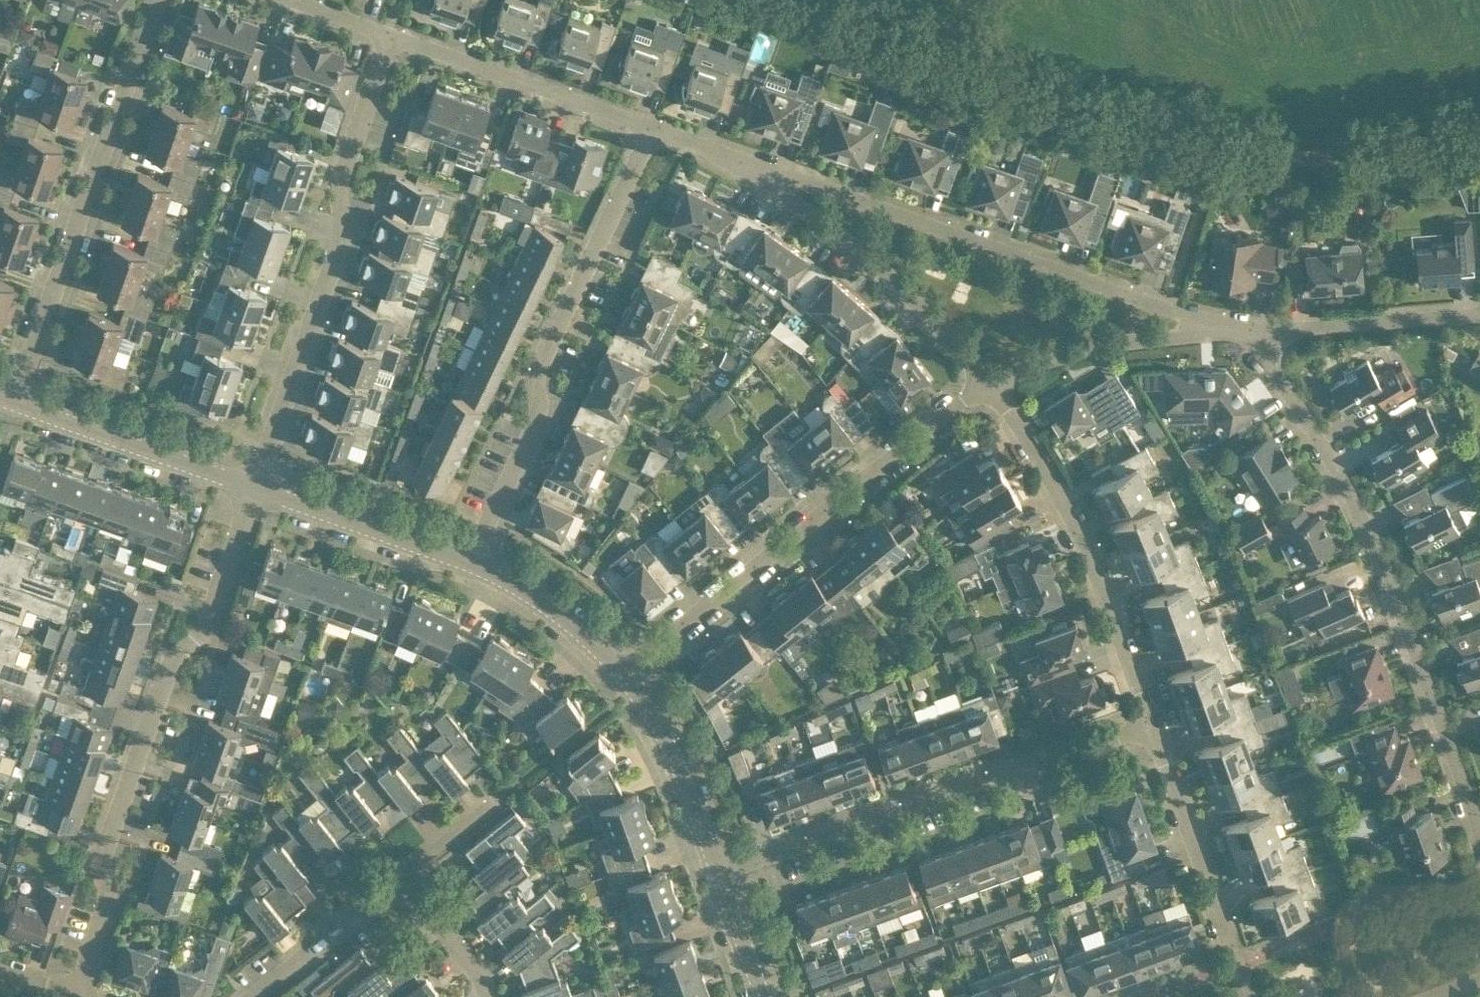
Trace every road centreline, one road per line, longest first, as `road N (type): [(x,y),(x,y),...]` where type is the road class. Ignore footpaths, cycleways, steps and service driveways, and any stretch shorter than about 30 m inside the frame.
road 1 (residential): [(1233,324),(1262,348),(1299,403),(1364,525),(1479,824)]
road 2 (residential): [(79,985),(112,895),(102,852),(176,653),(206,628),(254,490)]
road 3 (residential): [(765,164),(1233,324)]
road 4 (residential): [(254,490),(344,235),(341,182),(390,33)]
road 5 (residential): [(471,565),(537,423),(537,370),(653,126)]
road 6 (residential): [(623,677),(986,374)]
road 7 (residential): [(719,876),(1047,750),(1088,746),(1151,724)]
road 8 (residential): [(15,405),(157,0)]
road 9 (residential): [(986,374),(1051,484),(1151,724)]
road 10 (residential): [(765,164),(916,295),(986,374)]
road 11 (residential): [(1151,724),(1250,996)]
road 12 (residential): [(390,33),(653,126)]
road 13 (tertiary): [(15,405),(254,490)]
road 14 (residential): [(986,374),(1106,343),(1233,324)]
road 15 (residential): [(1233,324),(1479,310)]
road 16 (tertiary): [(254,490),(471,565)]
road 17 (tertiary): [(623,677),(676,759),(719,876)]
road 18 (residential): [(249,996),(401,873)]
road 19 (tertiary): [(471,565),(537,602),(623,677)]
road 20 (residential): [(401,873),(452,933),(489,996)]
road 21 (tertiary): [(719,876),(762,996)]
road 22 (residential): [(401,873),(500,795)]

